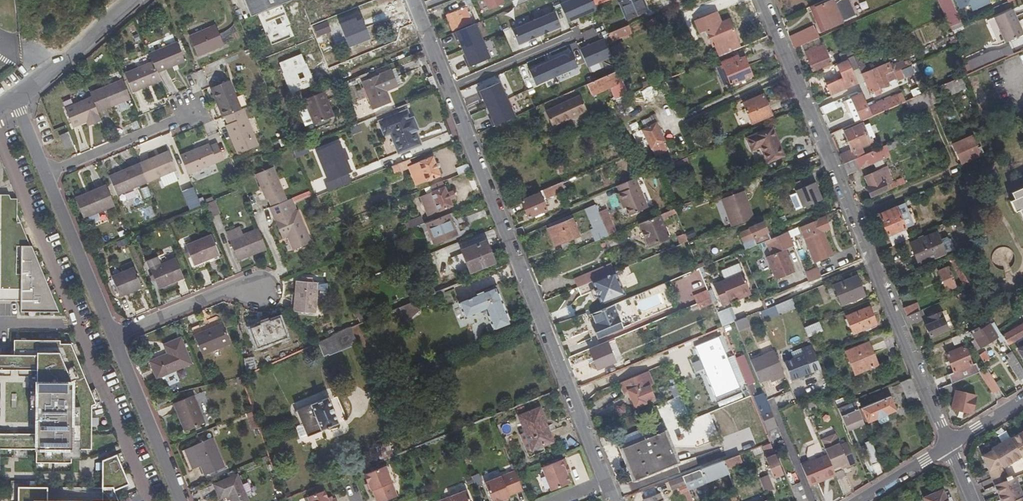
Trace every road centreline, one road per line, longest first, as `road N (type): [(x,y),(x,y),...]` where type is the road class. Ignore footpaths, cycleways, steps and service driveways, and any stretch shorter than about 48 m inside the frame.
road 1 (residential): [(605,483),(412,0)]
road 2 (residential): [(948,445),(761,0)]
road 3 (residential): [(0,140),(148,500)]
road 4 (residential): [(180,500),(110,337)]
road 5 (residential): [(110,337),(43,175)]
road 6 (residential): [(191,115),(43,175)]
road 7 (residential): [(14,99),(131,0)]
road 8 (residential): [(110,337),(250,282)]

